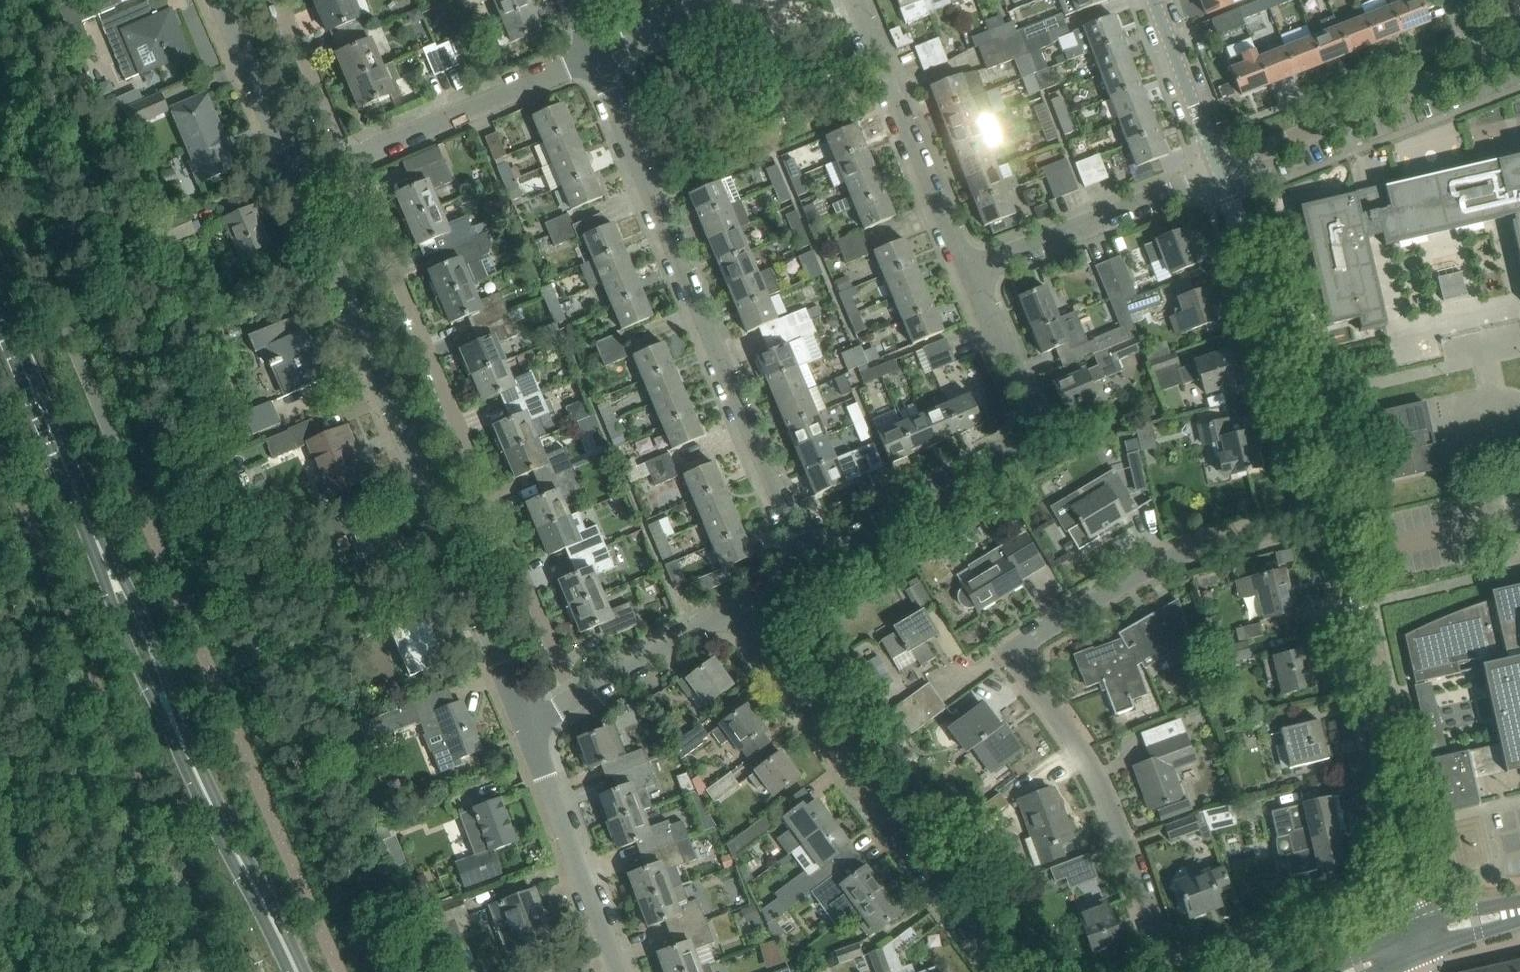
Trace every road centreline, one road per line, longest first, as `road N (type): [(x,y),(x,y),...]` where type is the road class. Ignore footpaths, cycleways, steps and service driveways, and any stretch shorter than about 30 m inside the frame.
road 1 (residential): [(1167,962),(1098,791),(1022,652),(1019,630),(1030,612),(1130,574),(1174,548),(1330,499)]
road 2 (residential): [(524,723),(304,175)]
road 3 (residential): [(575,699),(359,152)]
road 4 (residential): [(806,564),(601,54)]
road 5 (secondary): [(304,971),(181,722),(129,593),(107,567)]
road 6 (residential): [(1001,971),(730,613)]
road 7 (secondary): [(107,567),(110,598),(148,692),(288,971)]
road 8 (residential): [(806,564),(1017,436),(1022,403),(970,270)]
road 9 (residential): [(1405,874),(1330,499)]
road 10 (residential): [(1330,499),(1276,315),(1216,174)]
road 11 (residential): [(970,270),(855,0)]
road 12 (residential): [(1216,174),(1484,65)]
road 13 (secondary): [(107,567),(0,313)]
road 14 (residential): [(616,971),(524,723)]
road 15 (residential): [(970,270),(1216,174)]
road 16 (residential): [(359,152),(601,54)]
road 17 (residential): [(1167,962),(1405,874)]
road 18 (residential): [(304,175),(230,0)]
road 19 (residential): [(1216,174),(1151,0)]
road 20 (residential): [(575,699),(730,613)]
road 21 (residential): [(359,152),(294,0)]
road 22 (residential): [(601,54),(732,0)]

